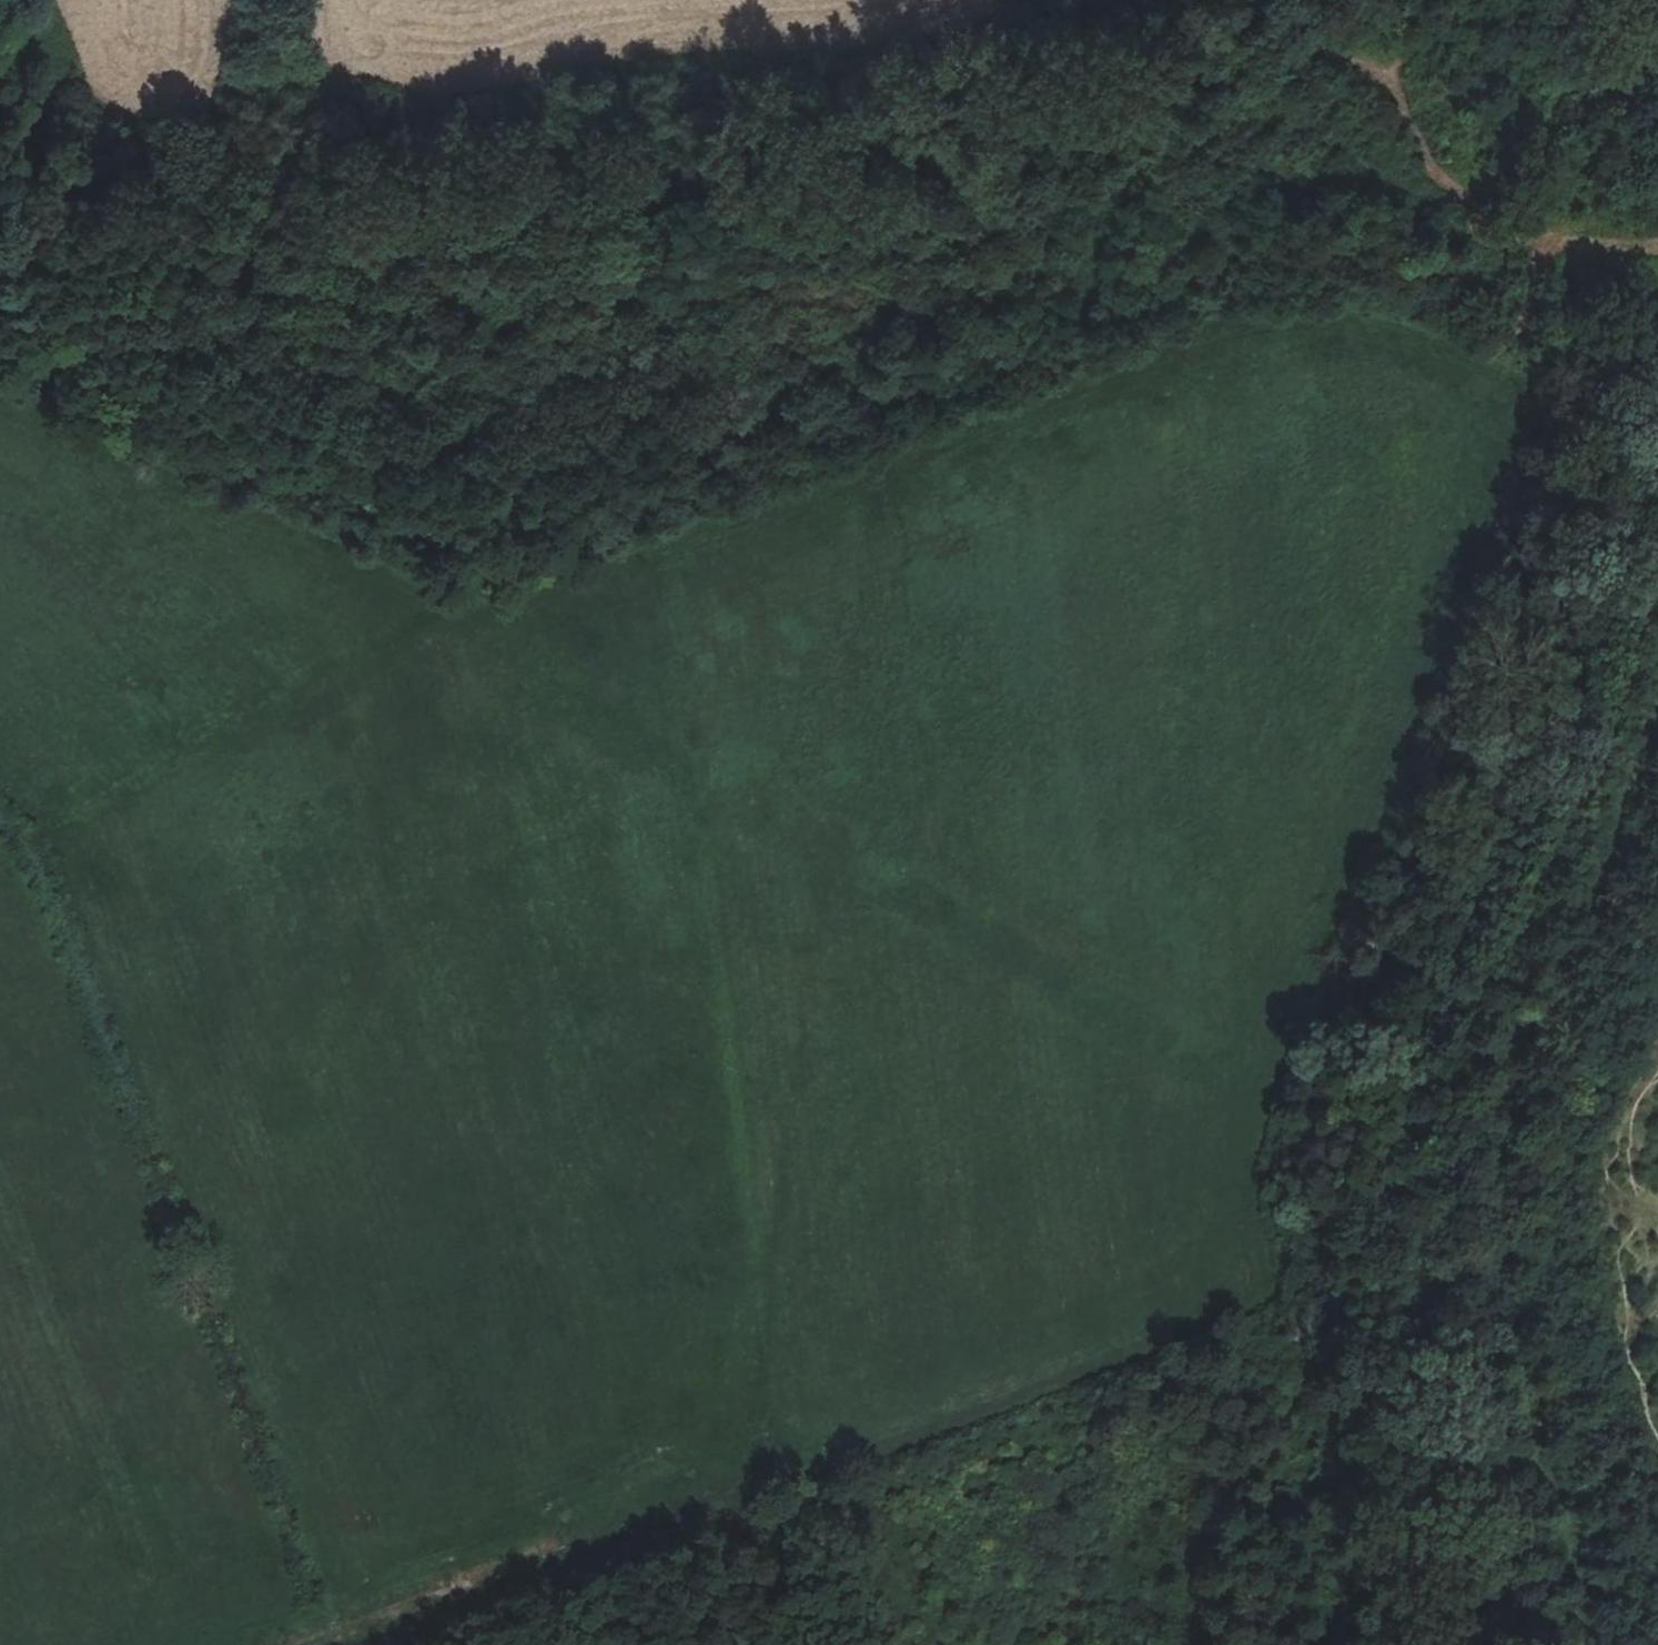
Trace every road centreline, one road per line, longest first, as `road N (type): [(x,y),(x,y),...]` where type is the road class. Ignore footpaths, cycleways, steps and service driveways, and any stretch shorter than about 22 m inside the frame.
road 1 (track): [(1203,128),(1283,82),(1352,59),(1395,97),(1418,152),(1478,233),(1601,253),(1657,232)]

